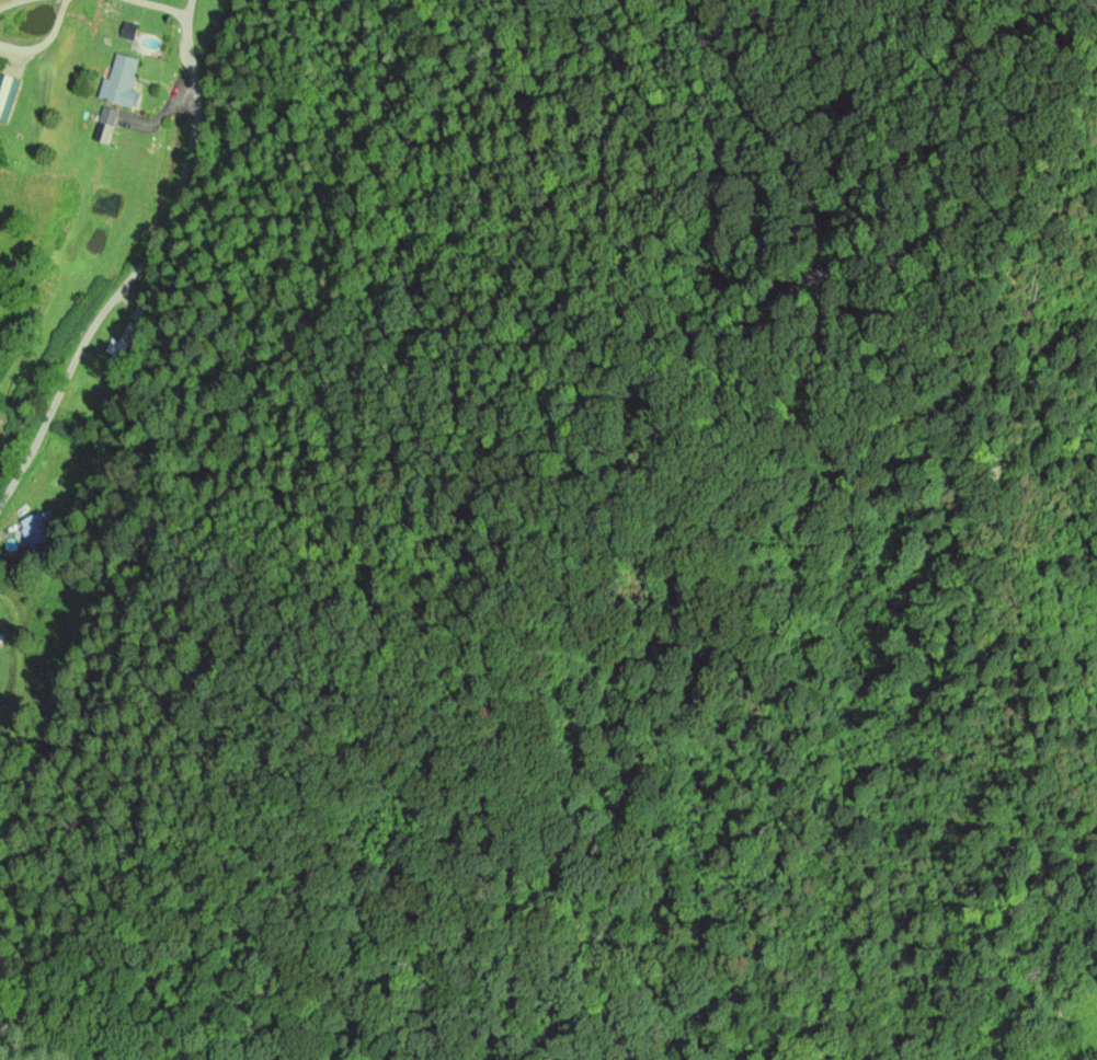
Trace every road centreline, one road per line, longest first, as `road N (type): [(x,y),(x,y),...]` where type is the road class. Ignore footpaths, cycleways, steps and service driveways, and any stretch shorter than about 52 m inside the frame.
road 1 (residential): [(0,505),(14,491),(59,367),(138,267),(197,162),(196,111),(179,54),(193,0)]

